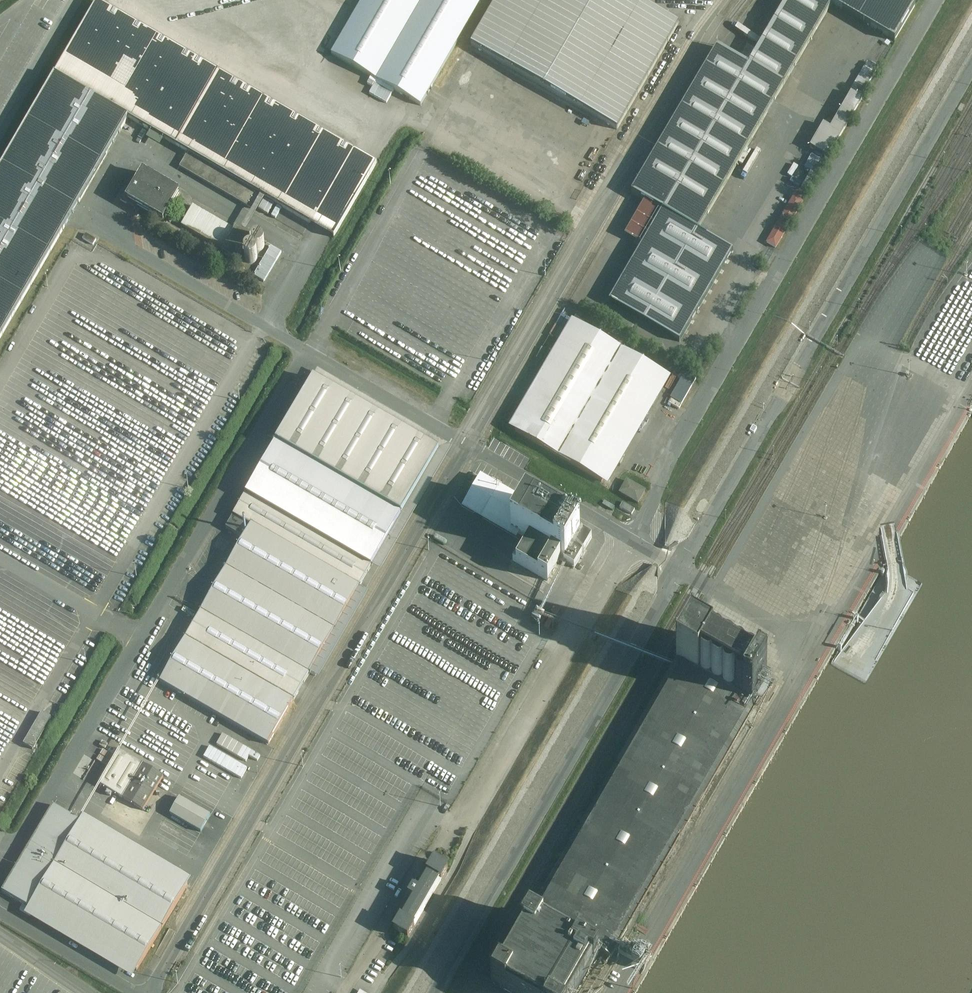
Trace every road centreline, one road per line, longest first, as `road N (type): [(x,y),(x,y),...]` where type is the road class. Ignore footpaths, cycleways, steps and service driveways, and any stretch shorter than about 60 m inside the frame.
road 1 (unclassified): [(467,445),(310,354),(0,877)]
road 2 (unclassified): [(149,992),(467,445)]
road 3 (unclassified): [(633,542),(664,471),(938,0)]
road 4 (unclassified): [(376,992),(412,946),(633,542)]
road 5 (unclassified): [(467,445),(707,32),(705,0)]
road 6 (unclassified): [(816,647),(633,542)]
road 7 (unclassified): [(633,542),(467,445)]
road 8 (unclassified): [(0,911),(137,992)]

